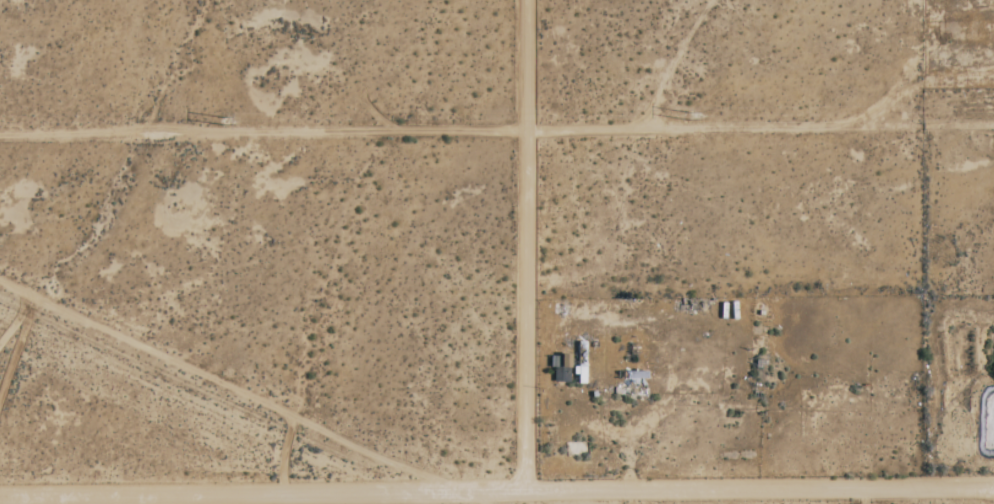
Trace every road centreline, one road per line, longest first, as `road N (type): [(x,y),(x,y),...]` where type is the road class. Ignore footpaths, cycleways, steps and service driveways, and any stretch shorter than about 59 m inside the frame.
road 1 (track): [(0,497),(993,486)]
road 2 (track): [(993,124),(0,133)]
road 3 (track): [(466,493),(0,271)]
road 4 (track): [(527,492),(527,0)]

